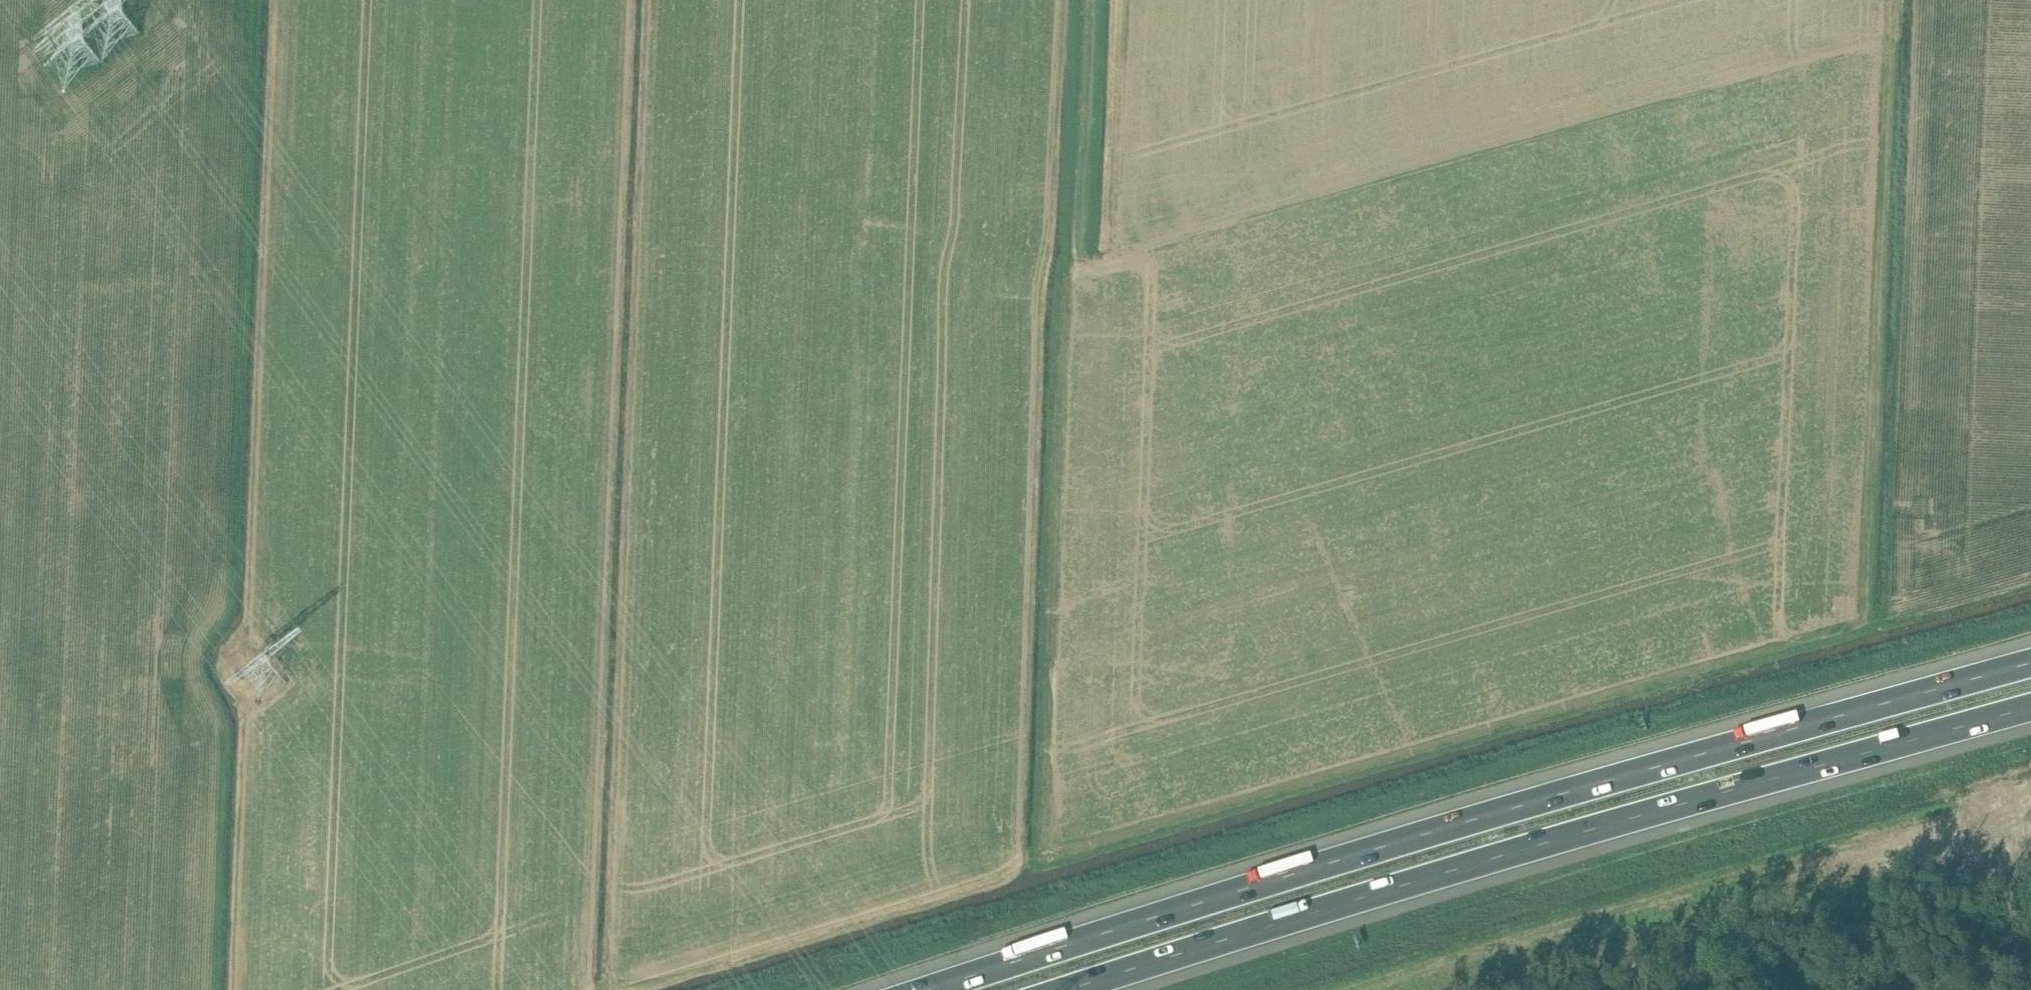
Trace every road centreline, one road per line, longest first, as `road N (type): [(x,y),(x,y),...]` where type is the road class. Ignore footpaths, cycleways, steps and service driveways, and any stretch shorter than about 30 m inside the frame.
road 1 (motorway): [(2030,661),(1603,780),(926,989)]
road 2 (motorway): [(1066,989),(2030,708)]
road 3 (track): [(1077,248),(1088,0)]

